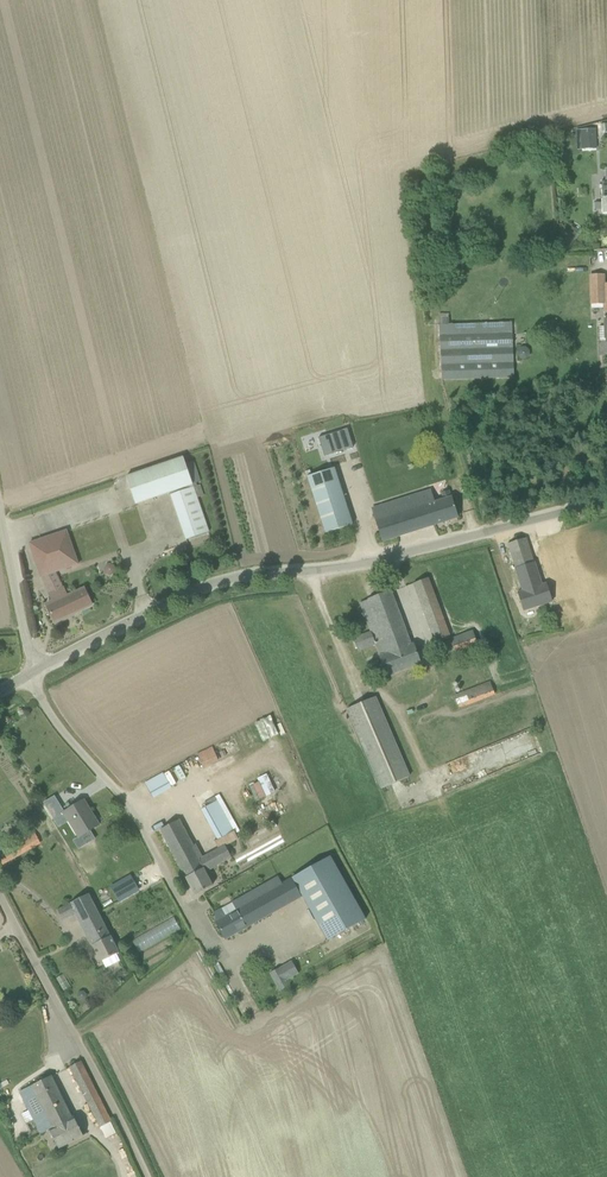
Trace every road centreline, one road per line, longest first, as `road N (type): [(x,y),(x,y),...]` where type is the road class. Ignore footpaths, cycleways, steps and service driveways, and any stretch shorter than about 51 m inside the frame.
road 1 (unclassified): [(40,667),(231,578),(355,566),(606,502)]
road 2 (unclassified): [(0,894),(149,1176)]
road 3 (unclassified): [(40,667),(25,641),(0,511)]

